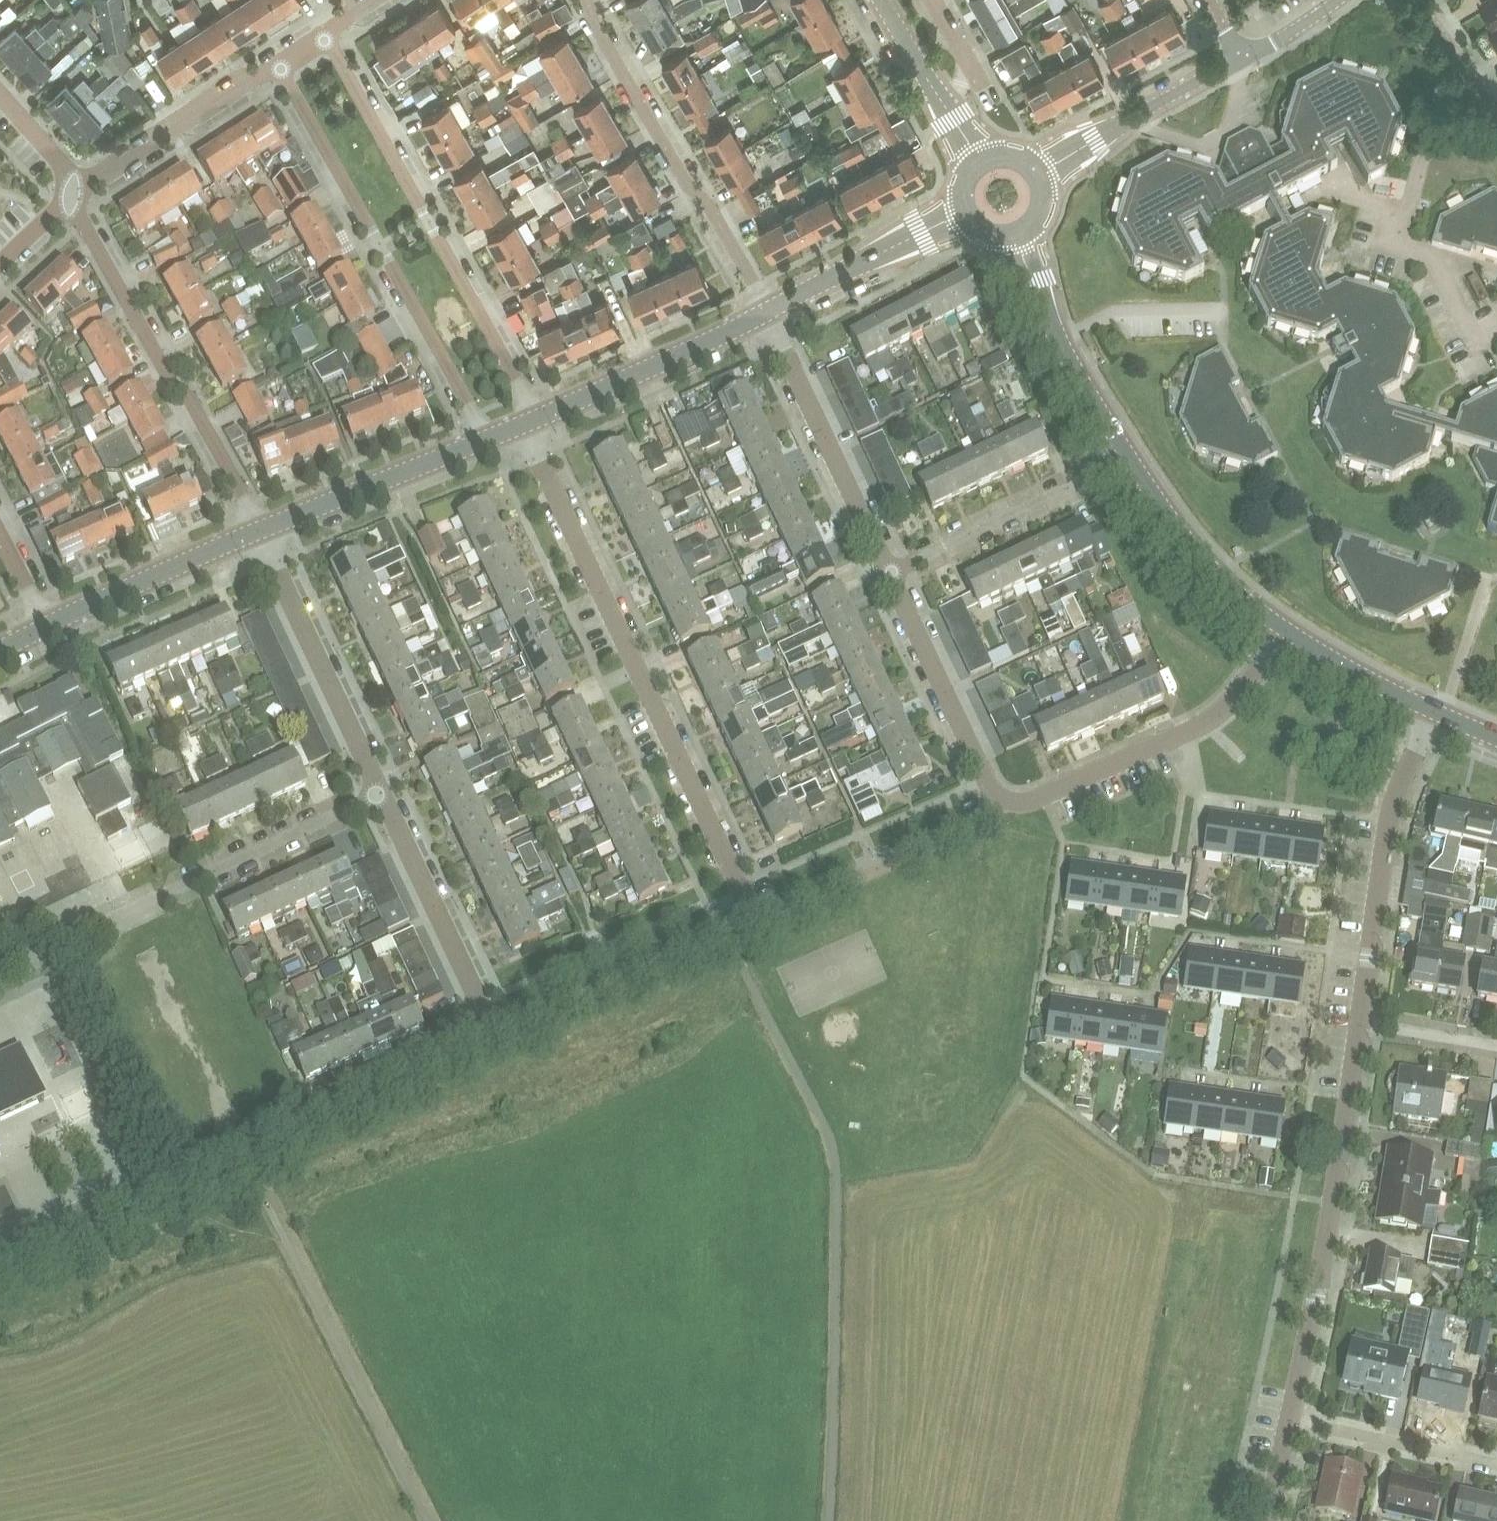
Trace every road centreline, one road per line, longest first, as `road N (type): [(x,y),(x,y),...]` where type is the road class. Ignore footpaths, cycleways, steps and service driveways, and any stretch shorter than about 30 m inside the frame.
road 1 (residential): [(501,1038),(728,936),(745,914),(522,423)]
road 2 (residential): [(539,416),(329,38)]
road 3 (residential): [(0,982),(381,793)]
road 4 (residential): [(487,439),(281,70)]
road 5 (residential): [(1286,1417),(1333,1222),(1362,1023)]
road 6 (residential): [(258,531),(195,401),(172,377),(76,202)]
road 7 (residential): [(1496,338),(1477,347),(1464,343),(1438,295),(1397,268),(1383,242),(1414,152),(1494,91)]
road 8 (residential): [(766,311),(719,217),(690,184),(599,27),(592,0)]
road 9 (residential): [(1003,797),(1043,795),(1214,716),(1242,689),(1281,625)]
road 10 (residential): [(1362,1023),(1387,840),(1435,709)]
road 11 (residential): [(891,573),(766,311)]
road 12 (residential): [(381,793),(258,531)]
road 13 (residential): [(501,1038),(381,793)]
road 14 (residential): [(1131,458),(891,573)]
road 15 (residential): [(1003,797),(987,784),(891,573)]
road 16 (secondary): [(1131,458),(1061,347),(1017,236)]
road 17 (secondary): [(539,416),(766,311)]
road 18 (secondary): [(258,531),(487,439)]
road 19 (residential): [(76,202),(281,70)]
road 20 (unclassified): [(1037,172),(1244,59)]
road 21 (secondary): [(47,626),(258,531)]
road 22 (secondary): [(1281,625),(1223,583),(1187,543),(1131,458)]
road 23 (secondary): [(766,311),(964,212)]
road 24 (residential): [(1286,1417),(1496,1471)]
road 25 (residential): [(313,1121),(501,1038)]
road 26 (secondary): [(1435,709),(1281,625)]
road 27 (residential): [(1496,1048),(1362,1023)]
road 28 (residential): [(76,202),(46,141),(0,91)]
road 29 (secondary): [(947,108),(882,0)]

